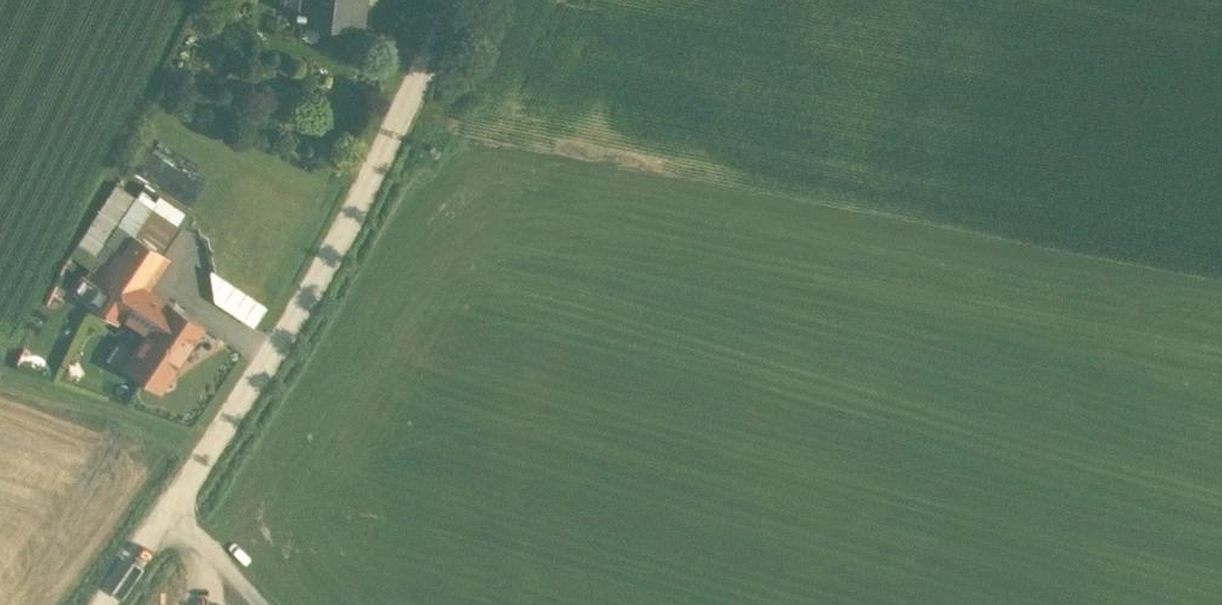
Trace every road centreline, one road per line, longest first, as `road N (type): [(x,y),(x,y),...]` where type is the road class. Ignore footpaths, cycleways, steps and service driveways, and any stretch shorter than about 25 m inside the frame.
road 1 (unclassified): [(457,0),(399,132),(300,312),(108,604)]

